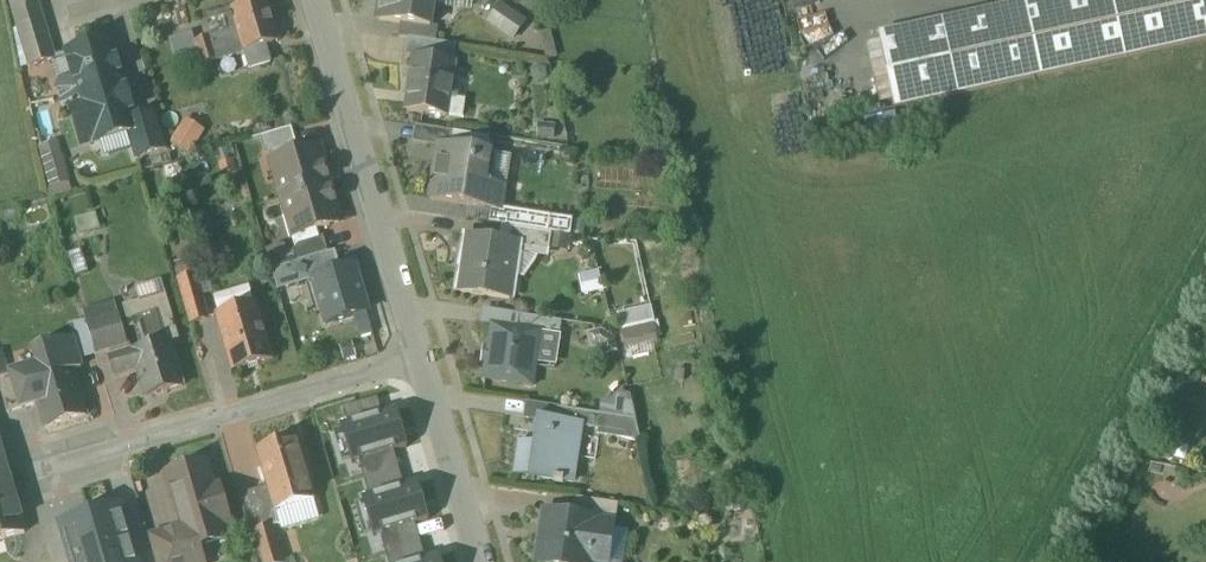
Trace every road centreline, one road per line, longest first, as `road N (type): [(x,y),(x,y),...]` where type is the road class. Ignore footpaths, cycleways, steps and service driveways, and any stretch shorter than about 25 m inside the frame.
road 1 (residential): [(50,474),(425,362)]
road 2 (residential): [(316,0),(425,362)]
road 3 (residential): [(425,362),(485,561)]

